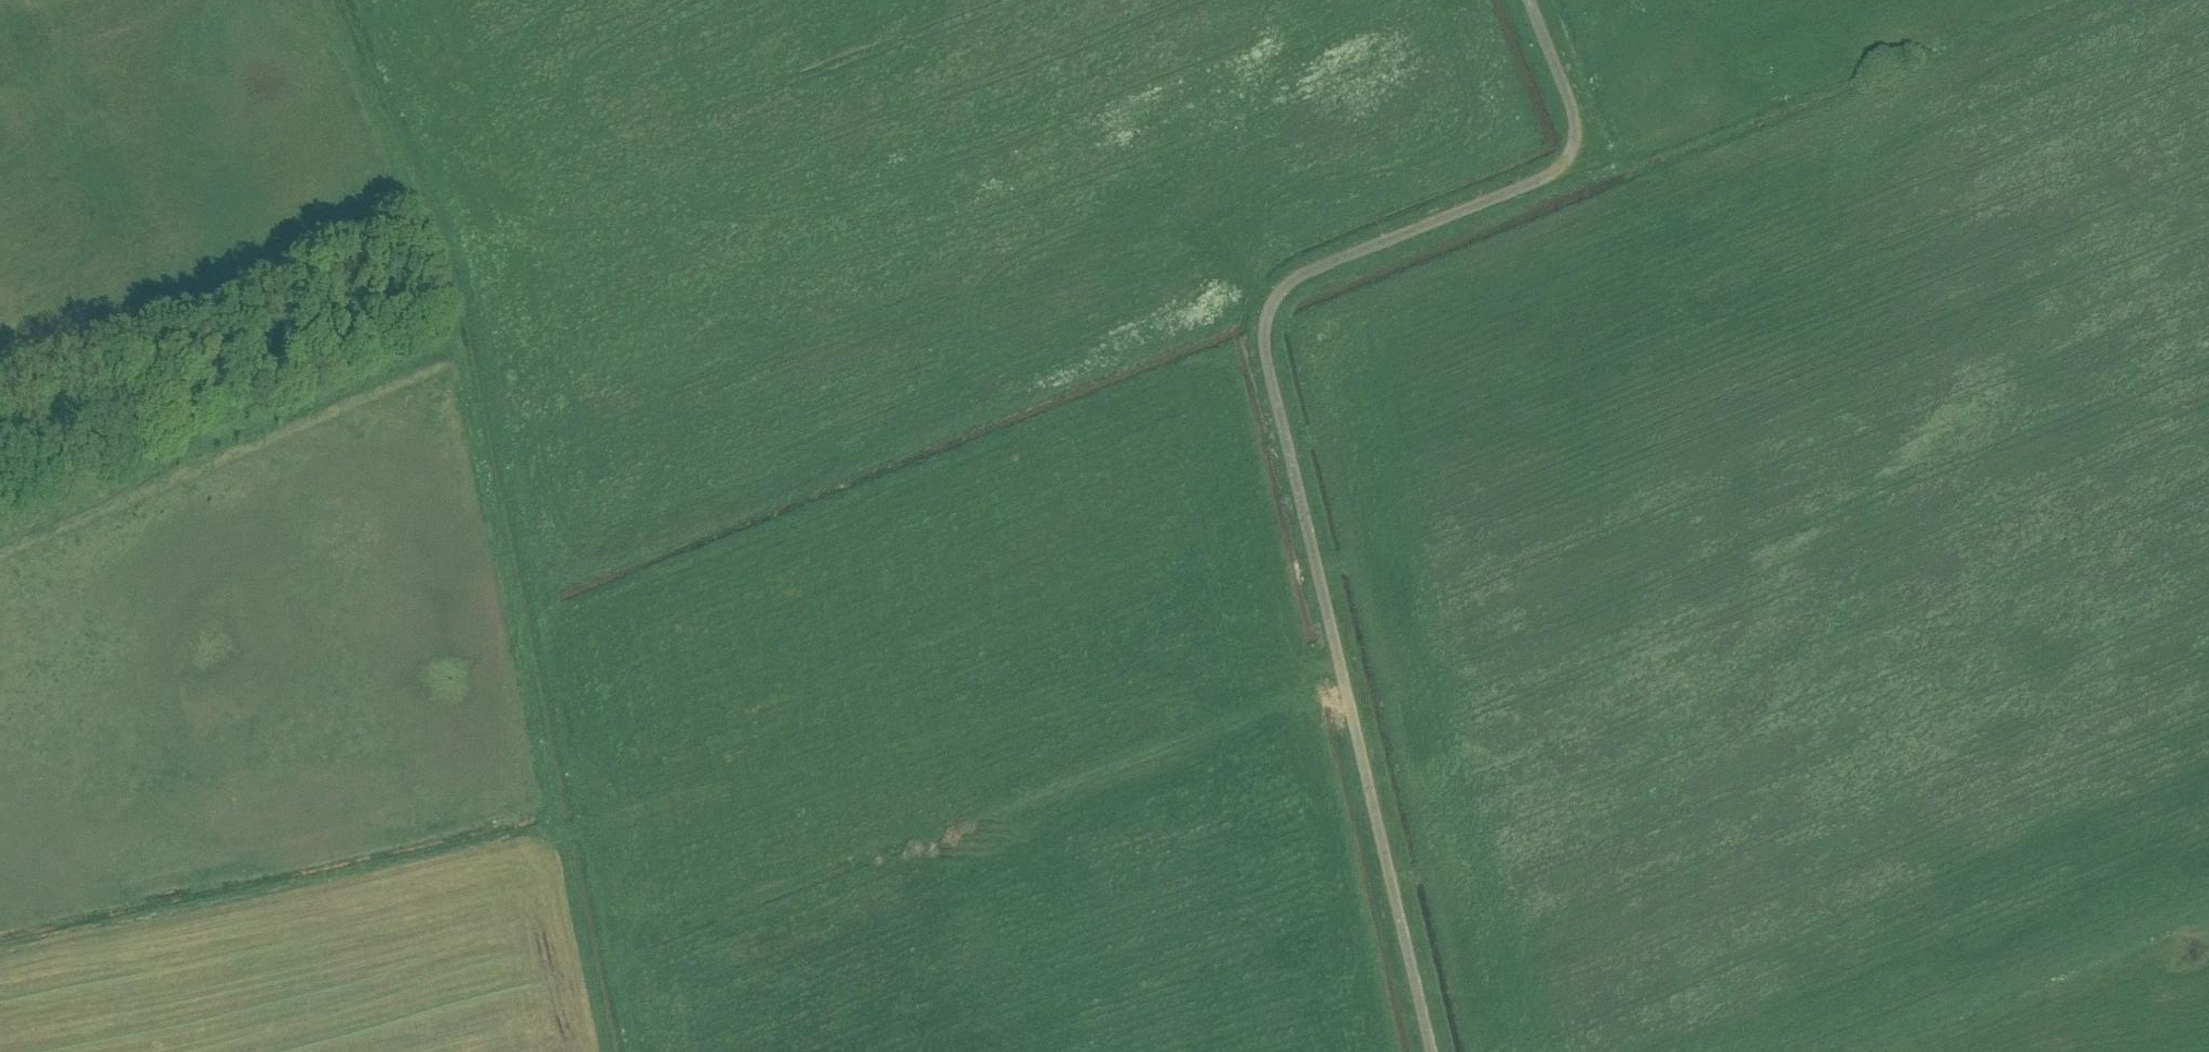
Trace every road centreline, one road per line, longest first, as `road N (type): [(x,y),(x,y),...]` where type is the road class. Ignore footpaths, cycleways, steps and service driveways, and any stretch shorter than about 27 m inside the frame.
road 1 (unclassified): [(1430,1051),(1264,333),(1269,307),(1299,278),(1560,165),(1572,137),(1571,115),(1525,0)]

